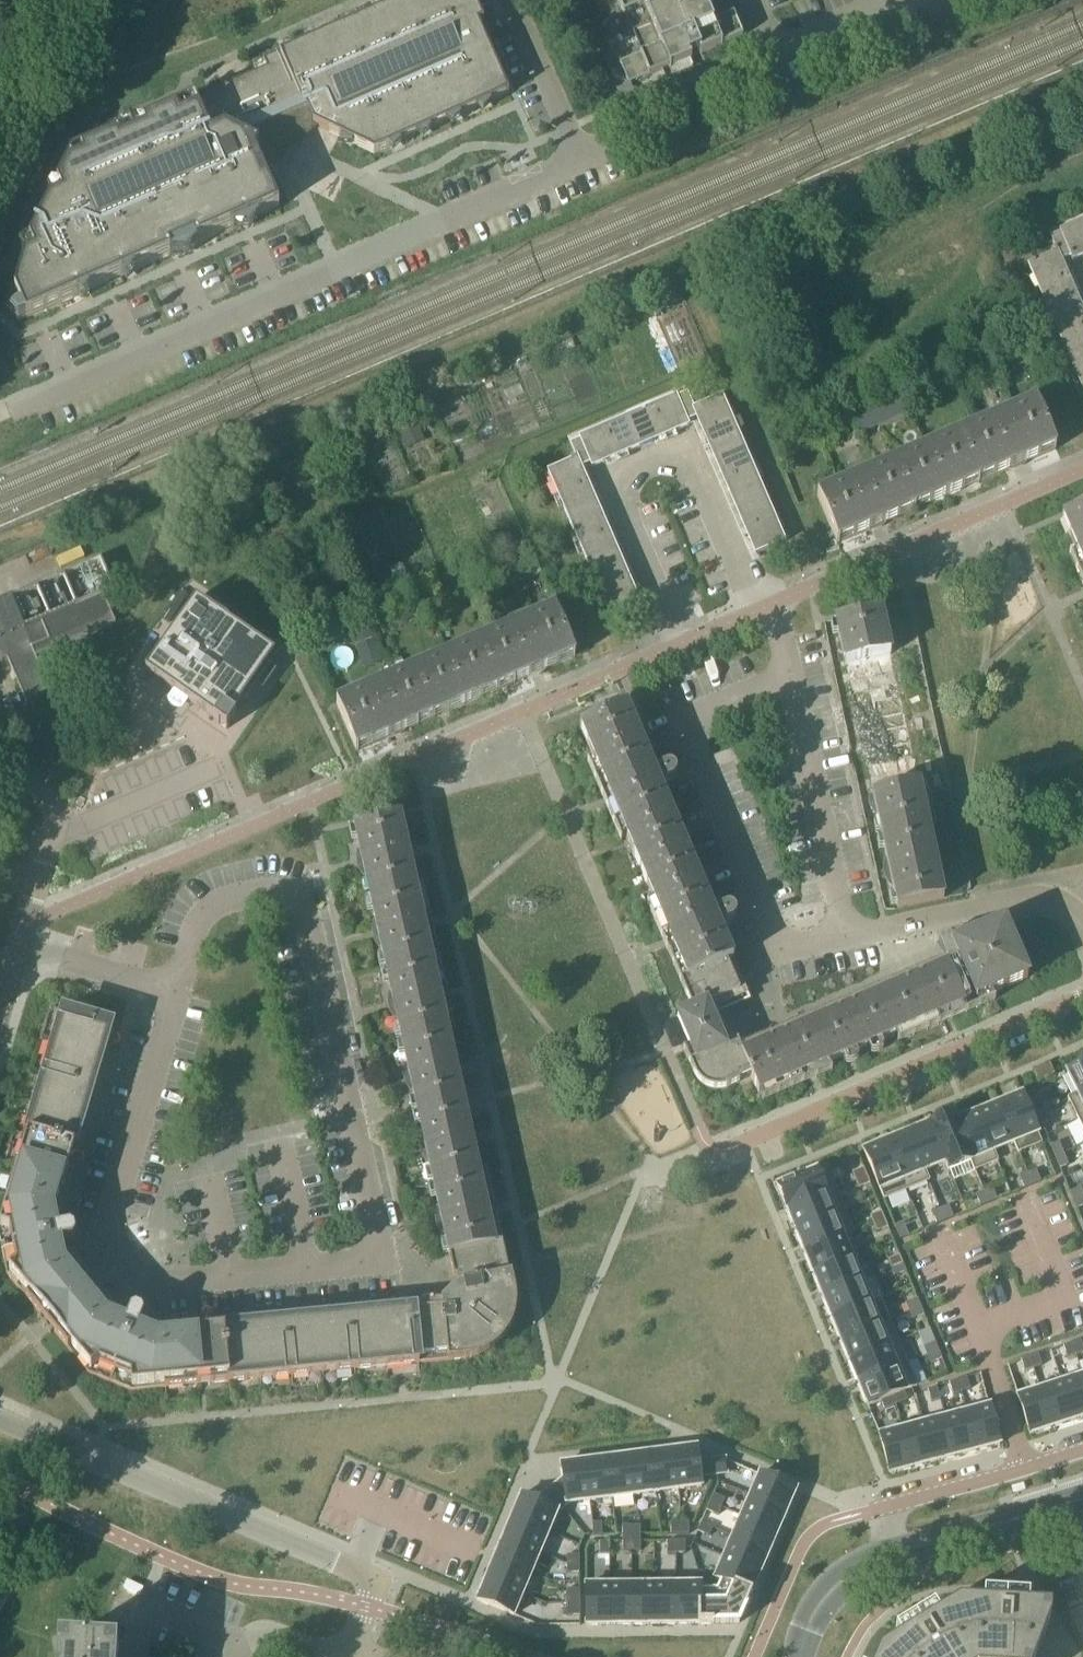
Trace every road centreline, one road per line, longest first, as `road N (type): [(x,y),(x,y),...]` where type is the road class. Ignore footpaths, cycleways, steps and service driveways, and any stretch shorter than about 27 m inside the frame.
road 1 (residential): [(177,991),(110,1224),(109,1241),(122,1260),(145,1280),(162,1281),(367,1259),(377,1251),(308,919),(296,901),(260,892),(229,898),(197,924)]
road 2 (residential): [(6,413),(583,162),(513,0)]
road 3 (residential): [(344,1656),(377,1594),(369,1571),(0,1420)]
road 4 (residential): [(846,936),(783,951),(692,738),(699,712),(789,676)]
road 5 (residential): [(683,643),(616,489),(675,455),(691,461),(757,612)]
road 6 (residential): [(683,643),(354,781)]
road 7 (residential): [(846,936),(789,676)]
road 8 (residential): [(1082,919),(1062,903),(1031,899),(846,936)]
road 9 (residential): [(1082,1451),(878,1510)]
road 10 (residential): [(18,948),(54,832),(52,798),(0,779)]
road 11 (tertiary): [(891,1553),(1082,1497)]
road 12 (residential): [(745,0),(766,51),(889,0)]
road 13 (residential): [(18,948),(177,991)]
road 14 (track): [(67,0),(0,136)]
road 15 (tertiary): [(798,1656),(837,1584),(891,1553)]

